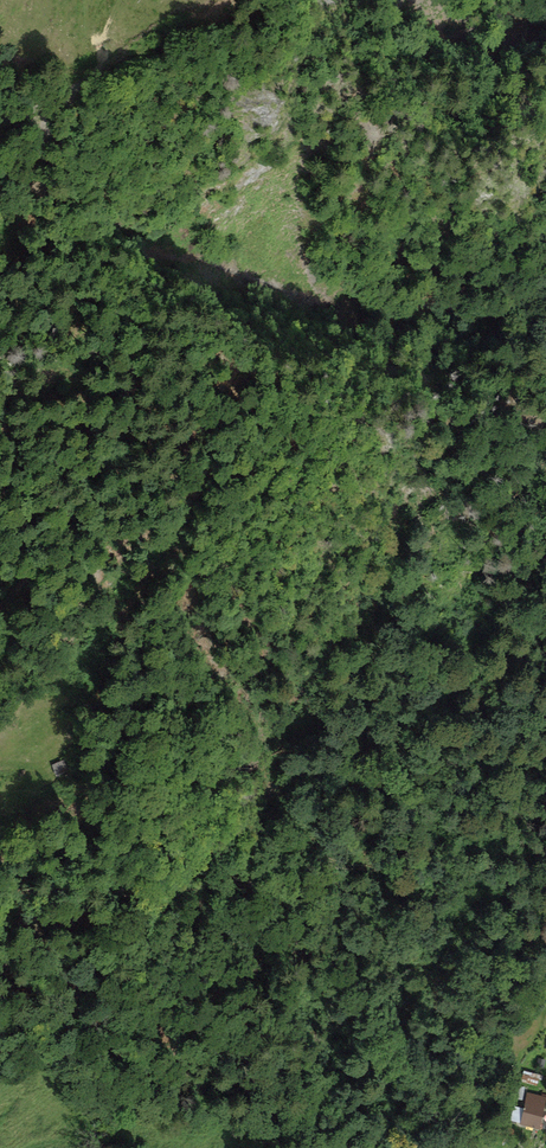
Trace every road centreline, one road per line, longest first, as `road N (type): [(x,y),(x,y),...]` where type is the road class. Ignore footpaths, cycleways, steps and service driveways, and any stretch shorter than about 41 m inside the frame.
road 1 (track): [(0,605),(89,472),(126,393),(136,340),(117,335),(0,371)]
road 2 (track): [(0,122),(80,86),(106,53)]

